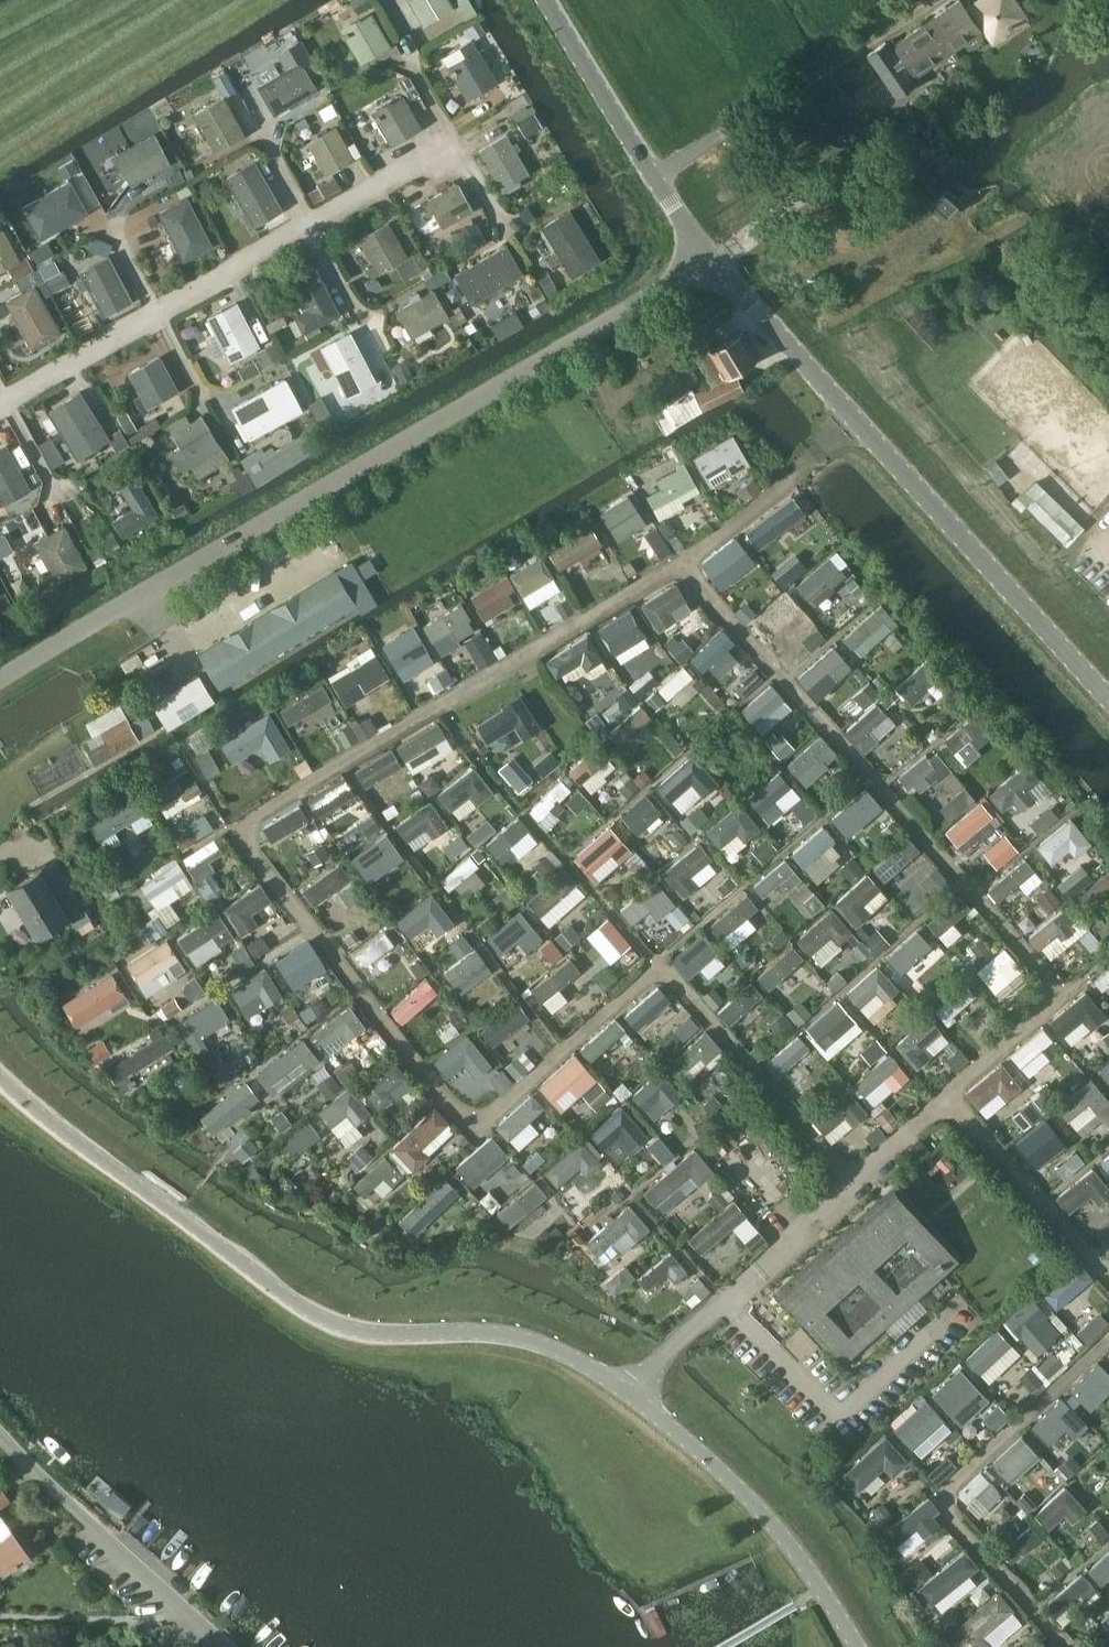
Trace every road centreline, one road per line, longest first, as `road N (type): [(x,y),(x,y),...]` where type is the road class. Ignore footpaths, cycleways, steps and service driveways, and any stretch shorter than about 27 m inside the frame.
road 1 (unclassified): [(858,1646),(776,1526),(626,1391),(524,1338),(373,1333),(312,1314),(0,1076)]
road 2 (unclassified): [(0,685),(701,263)]
road 3 (unclassified): [(1108,697),(701,263)]
road 4 (unclassified): [(701,263),(548,0)]
road 5 (unclassified): [(204,1625),(0,1430)]

